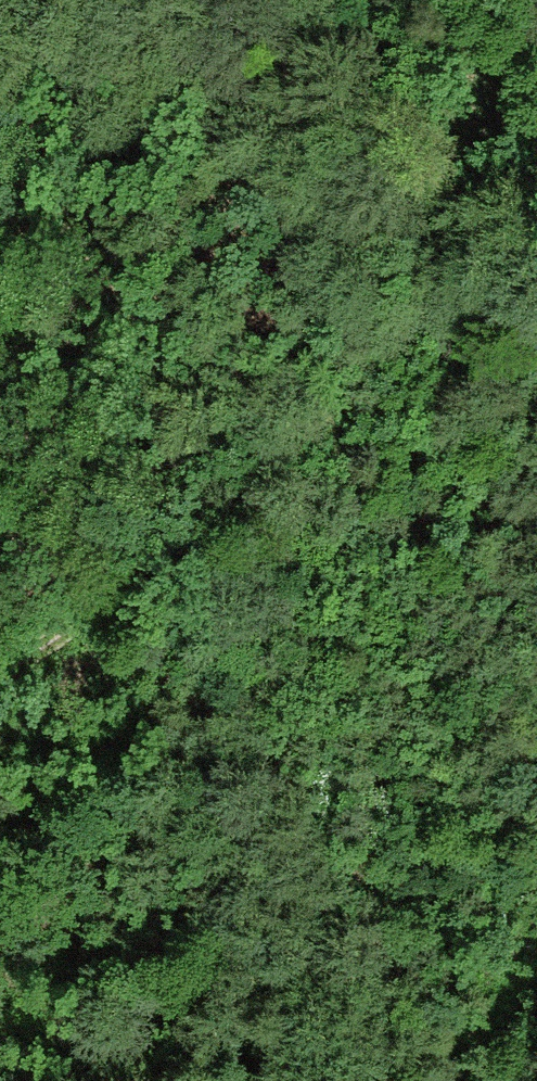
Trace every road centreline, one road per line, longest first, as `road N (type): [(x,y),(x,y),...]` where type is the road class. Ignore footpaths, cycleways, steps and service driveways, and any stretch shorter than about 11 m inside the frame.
road 1 (track): [(0,663),(70,624),(323,408),(536,146)]
road 2 (track): [(323,408),(395,574),(452,1080)]

